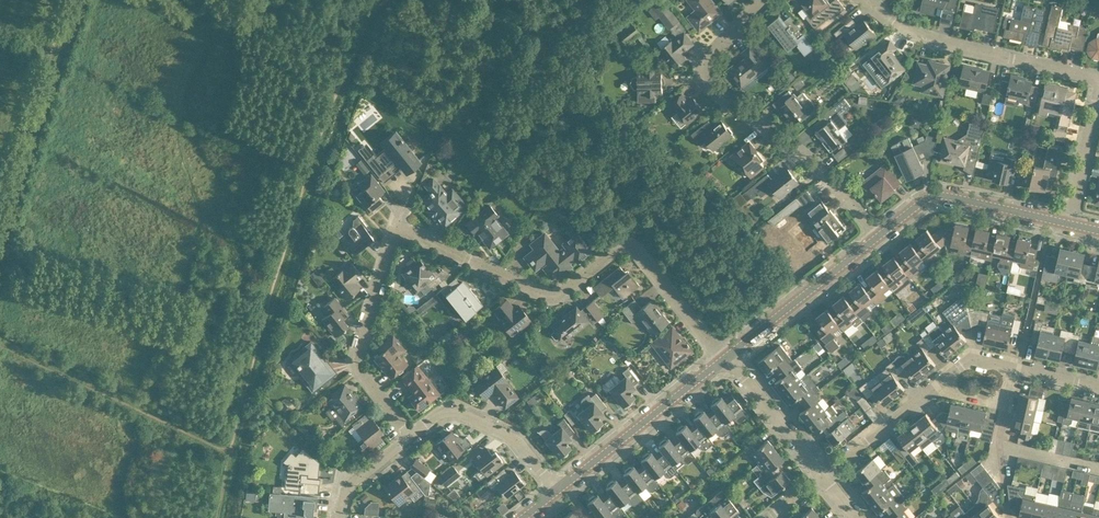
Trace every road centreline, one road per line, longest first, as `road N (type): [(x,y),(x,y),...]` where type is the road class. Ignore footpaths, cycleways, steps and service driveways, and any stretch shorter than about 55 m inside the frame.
road 1 (residential): [(410,436),(360,367),(359,351),(403,230),(554,296),(624,239),(723,359)]
road 2 (residential): [(877,236),(817,165),(705,80),(707,55),(759,0)]
road 3 (residential): [(822,476),(974,360),(1098,387)]
road 4 (residential): [(870,0),(913,30),(1098,76)]
road 5 (tertiary): [(556,490),(723,359)]
road 6 (tertiary): [(877,236),(943,196),(1068,223)]
road 7 (tertiary): [(723,359),(877,236)]
road 8 (residential): [(556,490),(517,441),(459,415),(444,414),(410,436)]
road 9 (residential): [(822,476),(723,359)]
road 10 (residential): [(1068,223),(1098,93)]

